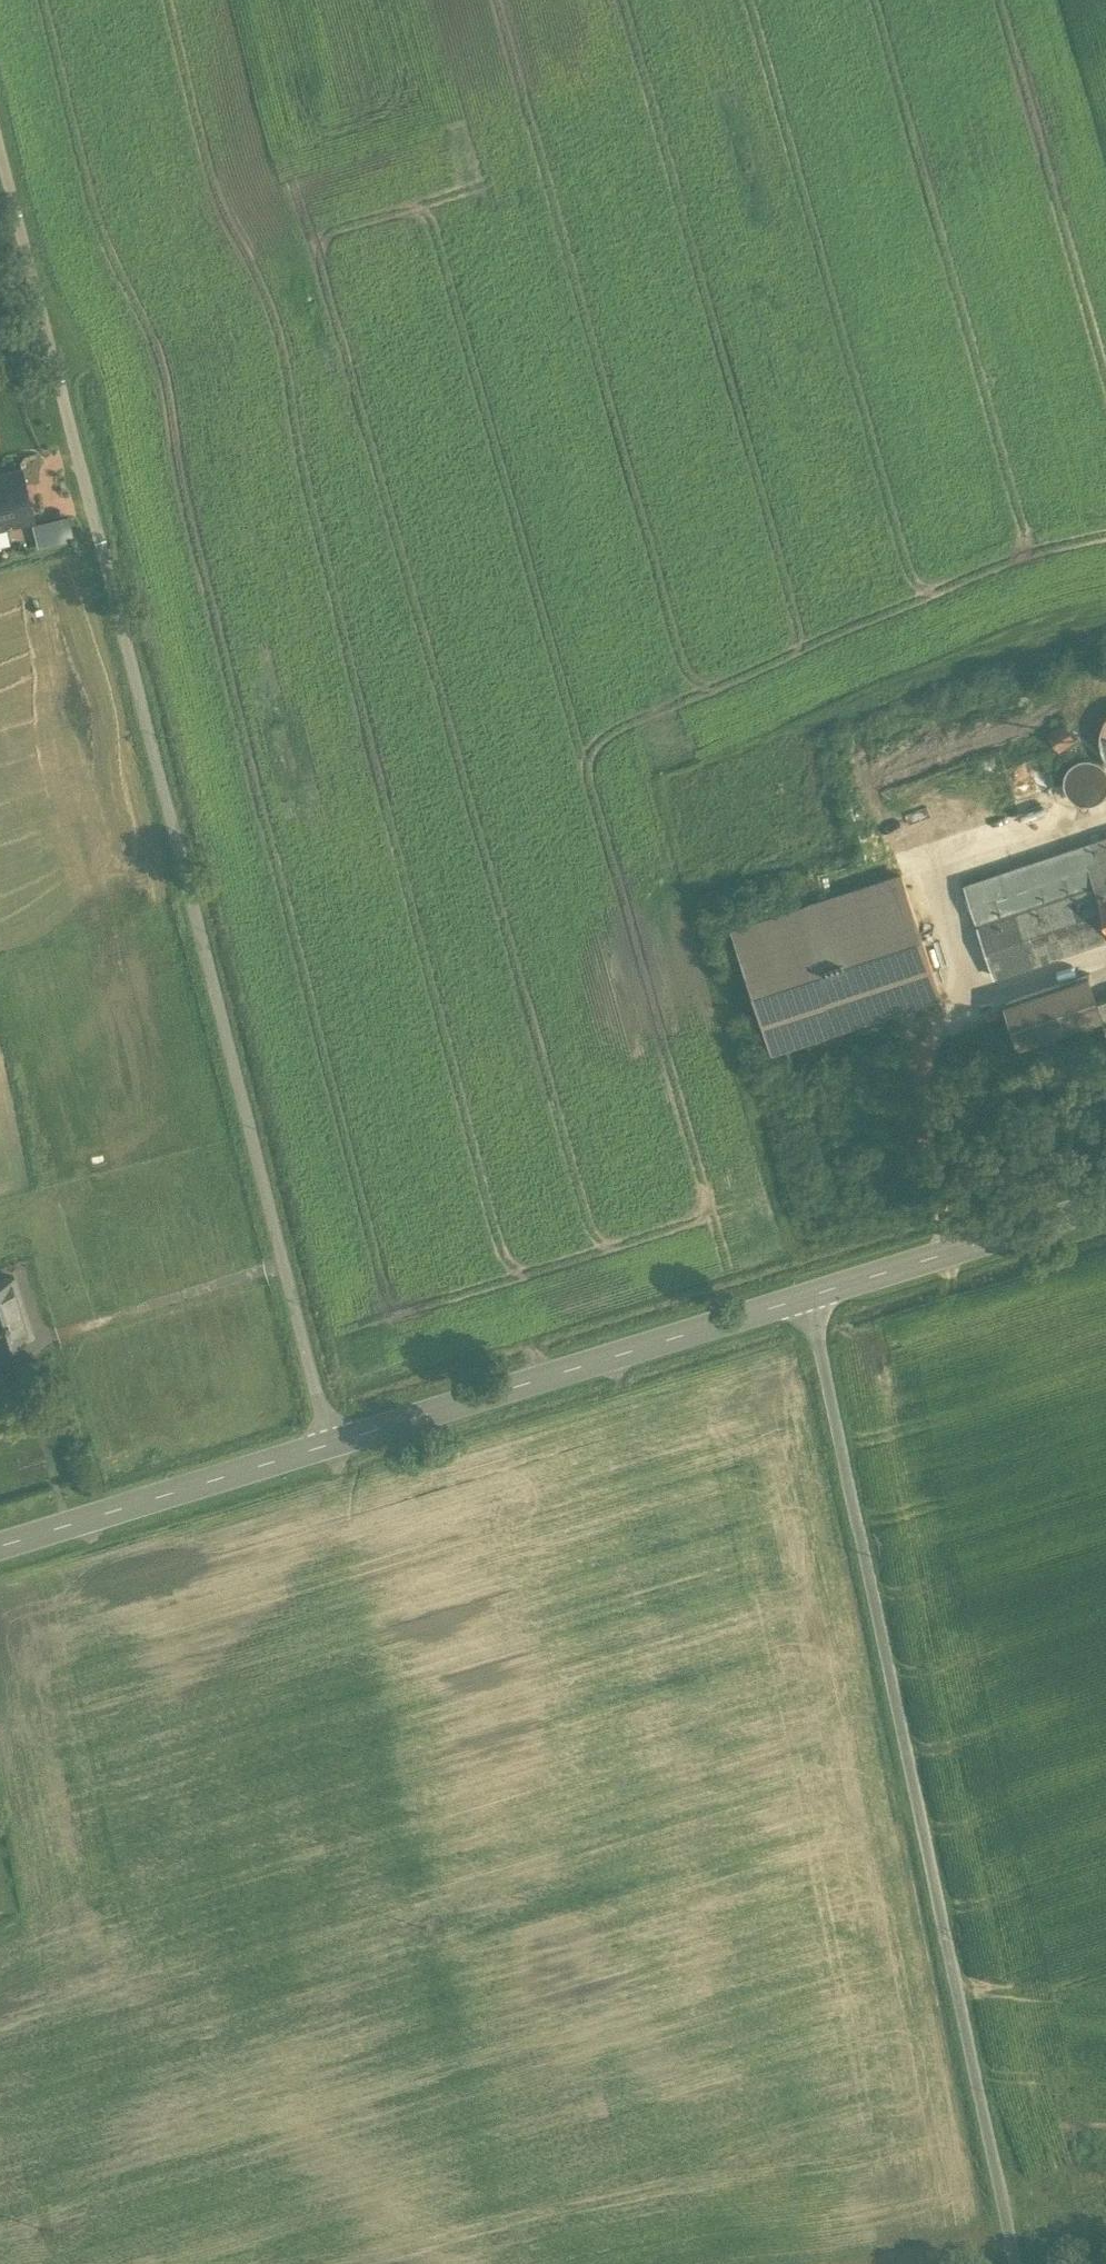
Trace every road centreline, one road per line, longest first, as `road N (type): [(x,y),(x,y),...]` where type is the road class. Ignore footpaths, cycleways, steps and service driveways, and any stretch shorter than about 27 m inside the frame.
road 1 (residential): [(0,130),(328,1442)]
road 2 (unclassified): [(1014,2263),(819,1289)]
road 3 (tertiary): [(328,1442),(819,1289)]
road 4 (tertiary): [(0,1544),(328,1442)]
road 5 (tertiary): [(819,1289),(1105,1201)]

